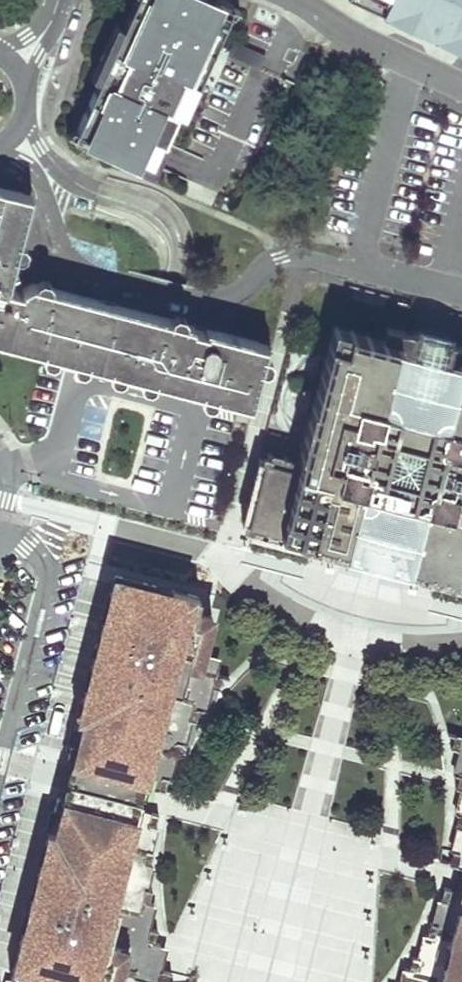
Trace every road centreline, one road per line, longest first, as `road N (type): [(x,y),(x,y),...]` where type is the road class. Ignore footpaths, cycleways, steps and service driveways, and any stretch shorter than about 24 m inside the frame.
road 1 (residential): [(0,152),(23,163),(85,271),(218,303),(244,293),(269,266),(301,257),(461,296)]
road 2 (residential): [(297,0),(461,87)]

